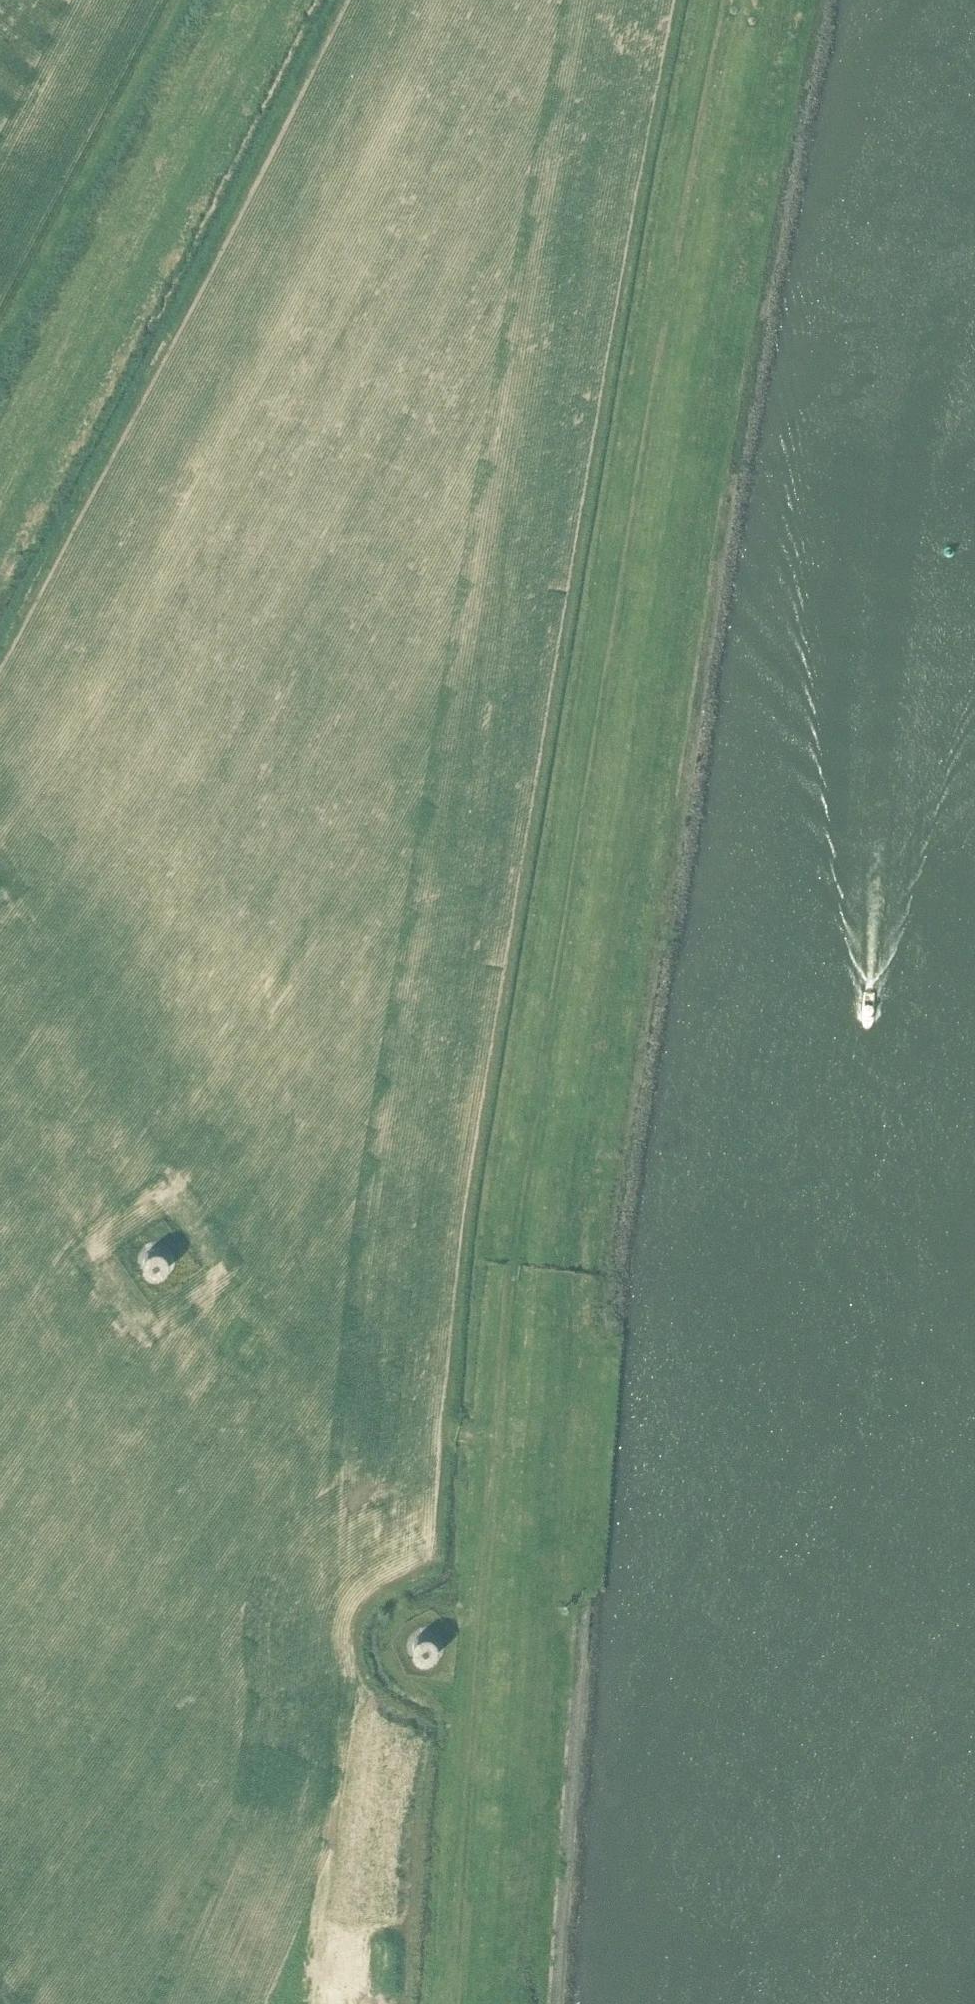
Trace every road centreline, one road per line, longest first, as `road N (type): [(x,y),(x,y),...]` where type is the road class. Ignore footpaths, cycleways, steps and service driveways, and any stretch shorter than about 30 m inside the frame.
road 1 (track): [(454,2003),(512,1263),(725,0)]
road 2 (track): [(250,0),(0,493)]

